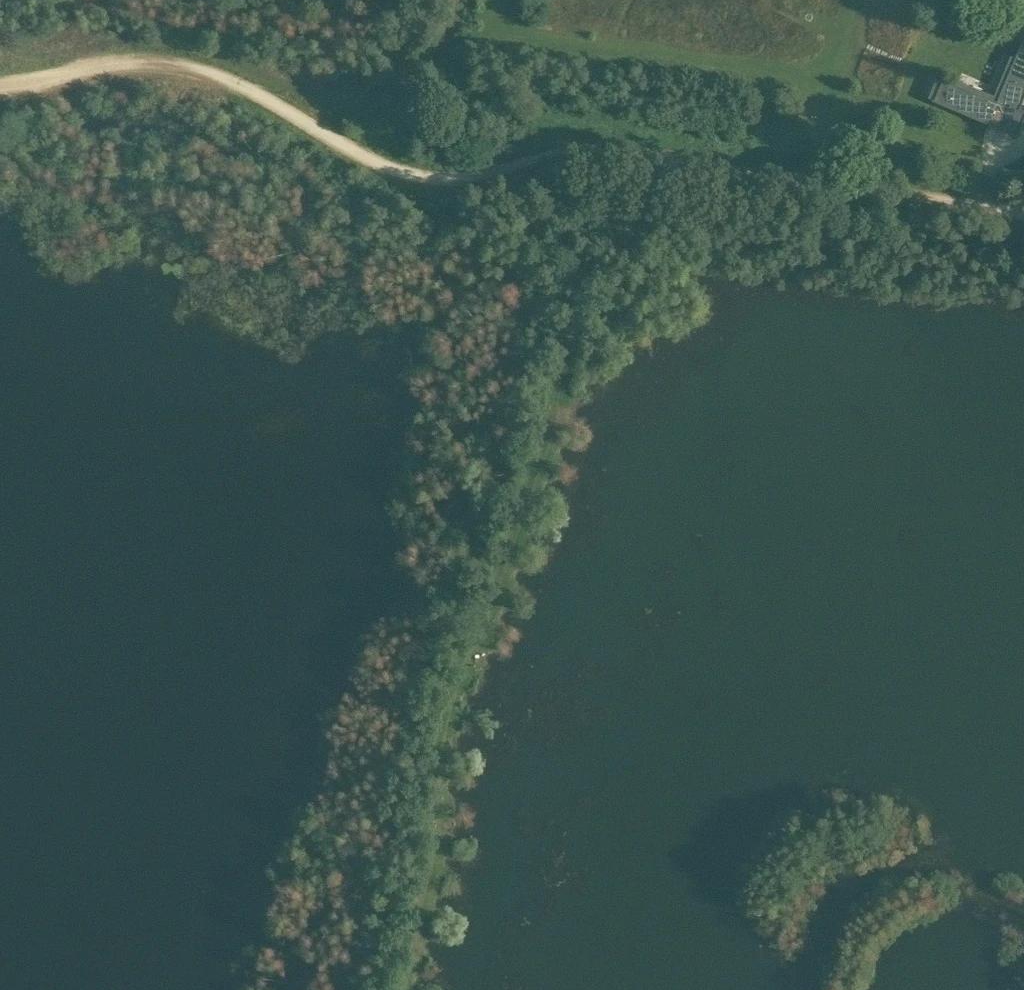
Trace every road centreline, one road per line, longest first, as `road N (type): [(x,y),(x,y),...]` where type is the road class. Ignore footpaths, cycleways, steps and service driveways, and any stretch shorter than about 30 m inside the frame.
road 1 (track): [(1023,211),(600,151),(428,175),(378,162),(258,87),(188,63),(111,63),(0,88)]

